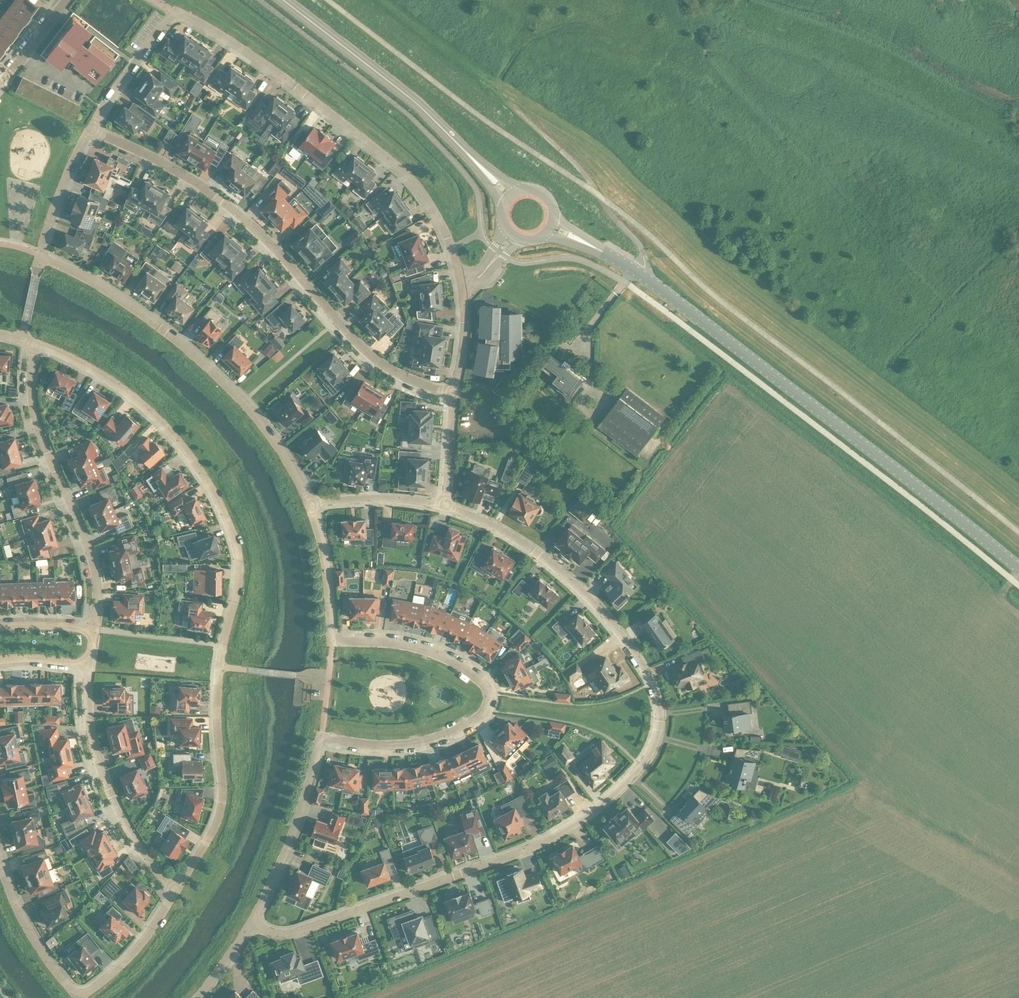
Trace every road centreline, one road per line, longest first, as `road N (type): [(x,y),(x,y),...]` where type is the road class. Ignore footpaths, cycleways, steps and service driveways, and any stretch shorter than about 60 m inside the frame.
road 1 (residential): [(251,926),(289,936),(556,837),(640,770),(654,743),(660,714),(650,680),(616,629),(549,565),(444,505)]
road 2 (residential): [(174,890),(222,802),(216,703),(240,567),(233,539),(197,467),(143,408),(108,381),(34,346)]
road 3 (secondary): [(1018,568),(648,279),(551,228)]
road 4 (residential): [(461,282),(442,226),(407,177),(187,16),(174,11),(90,133)]
road 5 (residential): [(90,133),(57,193),(42,257),(187,348),(254,413),(291,461),(311,506)]
road 6 (residential): [(90,133),(214,199),(272,248),(385,369),(419,388),(455,393)]
road 7 (residential): [(321,738),(412,745),(483,716),(488,704),(481,681),(421,650),(333,642)]
road 8 (residential): [(0,857),(43,956),(80,997),(146,938),(174,890)]
road 9 (secondary): [(508,199),(388,79),(286,0)]
road 10 (residential): [(34,346),(32,404),(90,551),(99,592),(94,631)]
road 11 (residential): [(88,666),(93,746),(108,794),(174,890)]
road 12 (residential): [(321,738),(294,832),(251,926)]
road 13 (residential): [(311,506),(333,642)]
road 14 (residential): [(444,505),(372,498),(311,506)]

